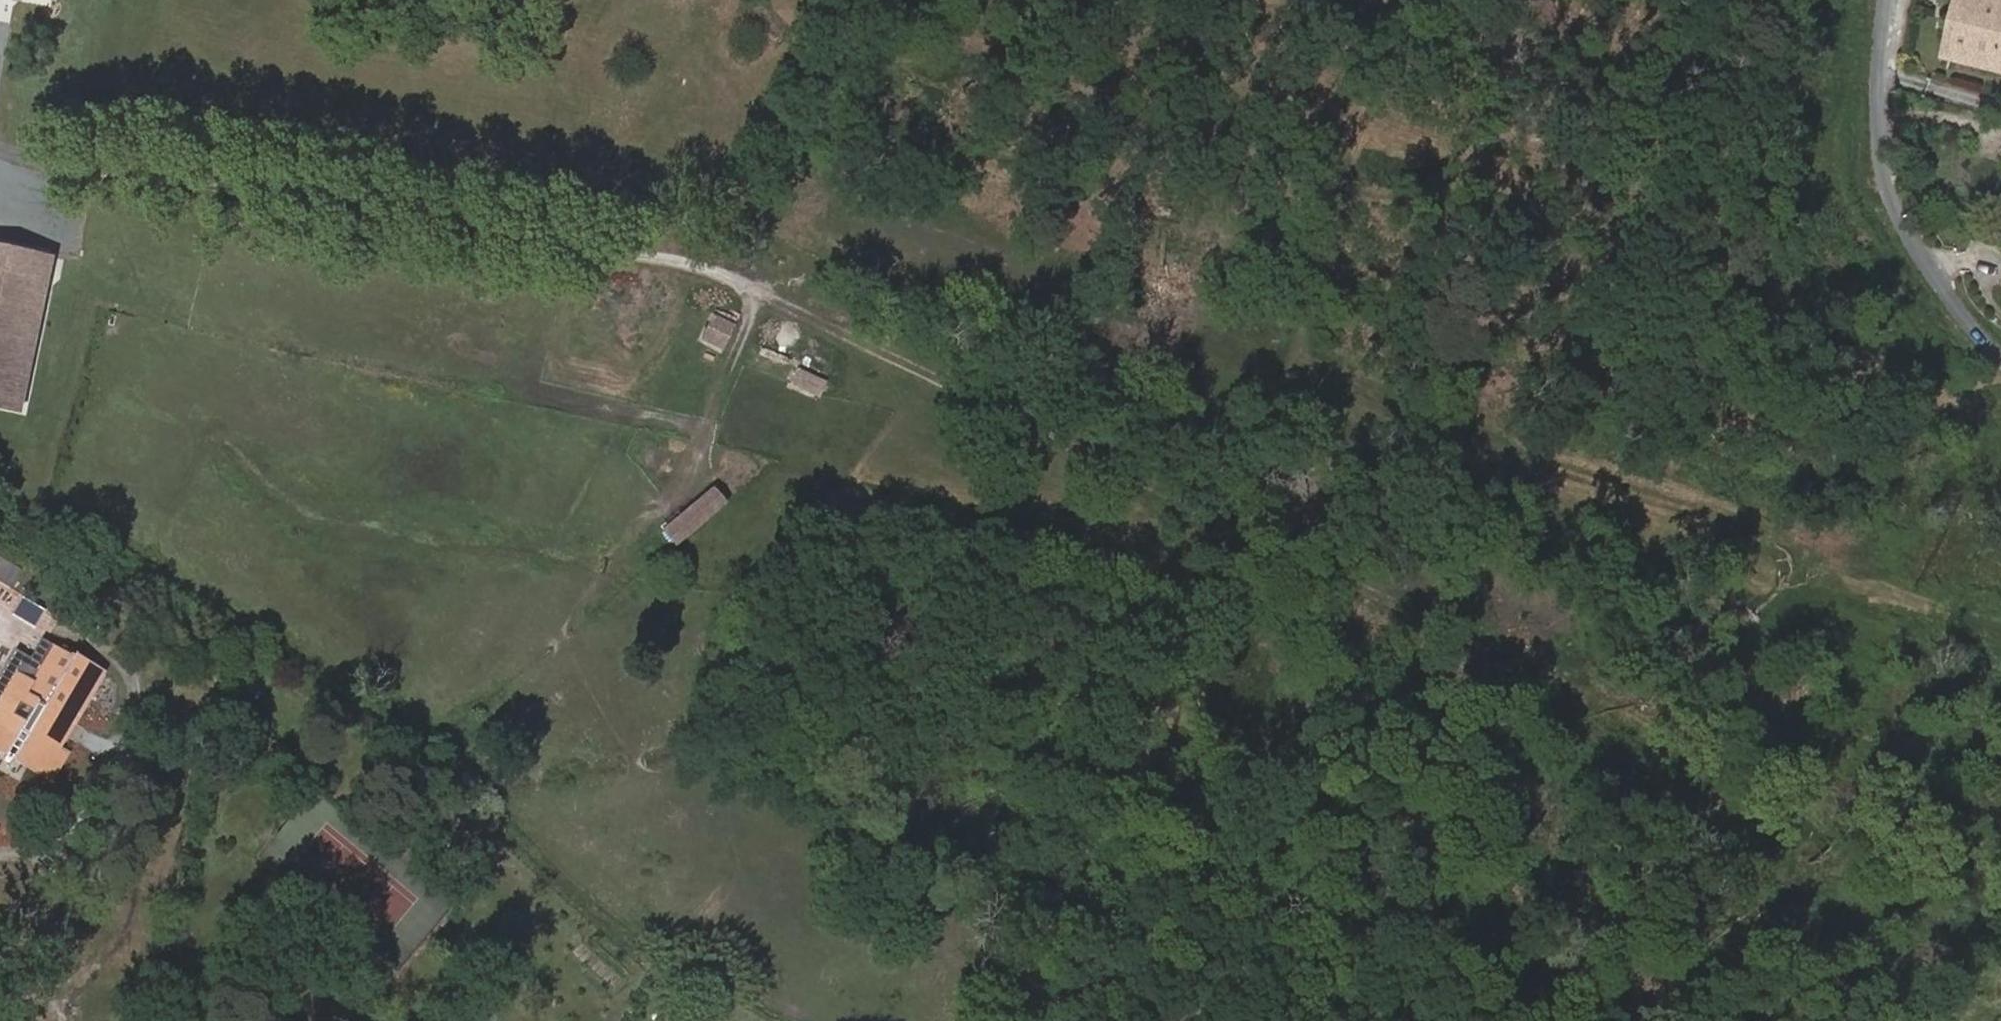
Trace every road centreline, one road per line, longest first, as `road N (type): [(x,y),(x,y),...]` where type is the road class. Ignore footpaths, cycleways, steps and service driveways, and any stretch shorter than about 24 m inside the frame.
road 1 (track): [(0,153),(648,255),(760,296),(2000,888)]
road 2 (residential): [(1890,0),(1878,141),(1885,178),(1904,222),(2000,347)]

